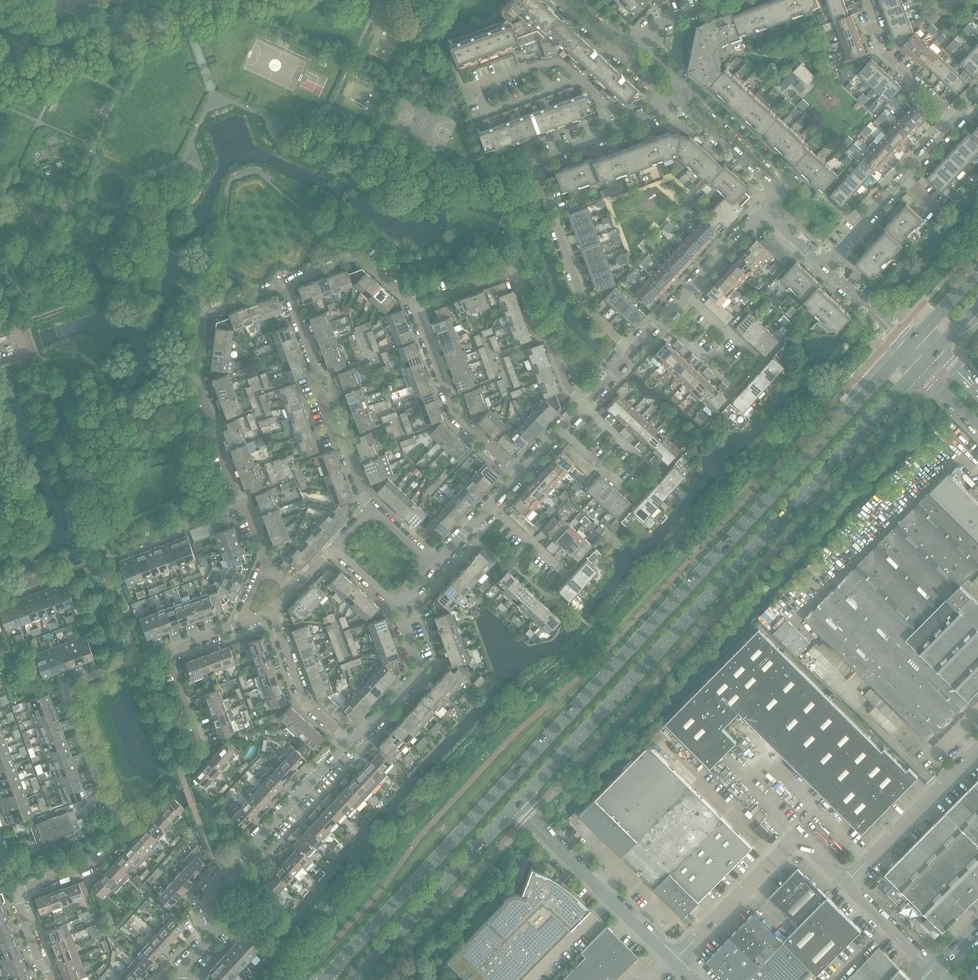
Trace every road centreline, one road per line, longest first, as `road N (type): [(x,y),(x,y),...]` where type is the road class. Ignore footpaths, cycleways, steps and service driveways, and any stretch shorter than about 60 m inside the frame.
road 1 (secondary): [(910,345),(326,979)]
road 2 (secondary): [(517,807),(920,367)]
road 3 (residential): [(16,894),(93,864),(135,827),(103,792),(73,686),(247,625)]
road 4 (residential): [(631,352),(584,304),(533,163),(667,99)]
road 5 (residential): [(182,979),(183,966),(214,933),(207,894),(349,741)]
road 6 (residential): [(287,284),(203,311),(195,374),(242,503)]
road 7 (residential): [(413,304),(513,267),(568,390),(585,405)]
road 8 (residential): [(847,885),(798,837),(675,961)]
road 9 (residential): [(375,509),(287,284)]
road 10 (secondary): [(354,979),(517,807)]
road 11 (residential): [(675,961),(517,807)]
road 12 (residential): [(520,473),(454,412),(413,304)]
road 13 (residential): [(825,267),(958,119)]
road 14 (residential): [(631,352),(765,208)]
road 15 (residential): [(977,752),(847,885)]
road 16 (residential): [(349,741),(419,673),(401,605)]
road 17 (residential): [(773,193),(788,177),(686,78)]
road 18 (residential): [(958,119),(880,47),(864,0)]
road 19 (residential): [(349,741),(304,700),(274,615)]
road 20 (residential): [(413,304),(358,257),(287,284)]
road 21 (residential): [(667,99),(773,193)]
road 22 (residential): [(939,975),(847,885)]
road 23 (residential): [(436,562),(520,473)]

